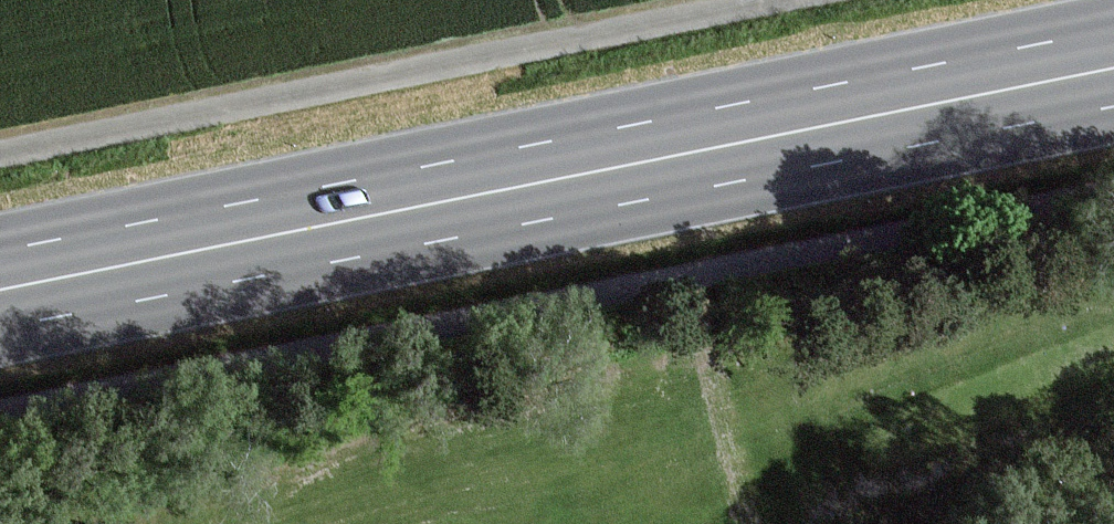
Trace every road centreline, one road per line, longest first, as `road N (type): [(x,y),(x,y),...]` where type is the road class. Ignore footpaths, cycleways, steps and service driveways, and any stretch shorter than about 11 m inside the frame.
road 1 (primary): [(1113,67),(0,290)]
road 2 (track): [(765,0),(0,152)]

